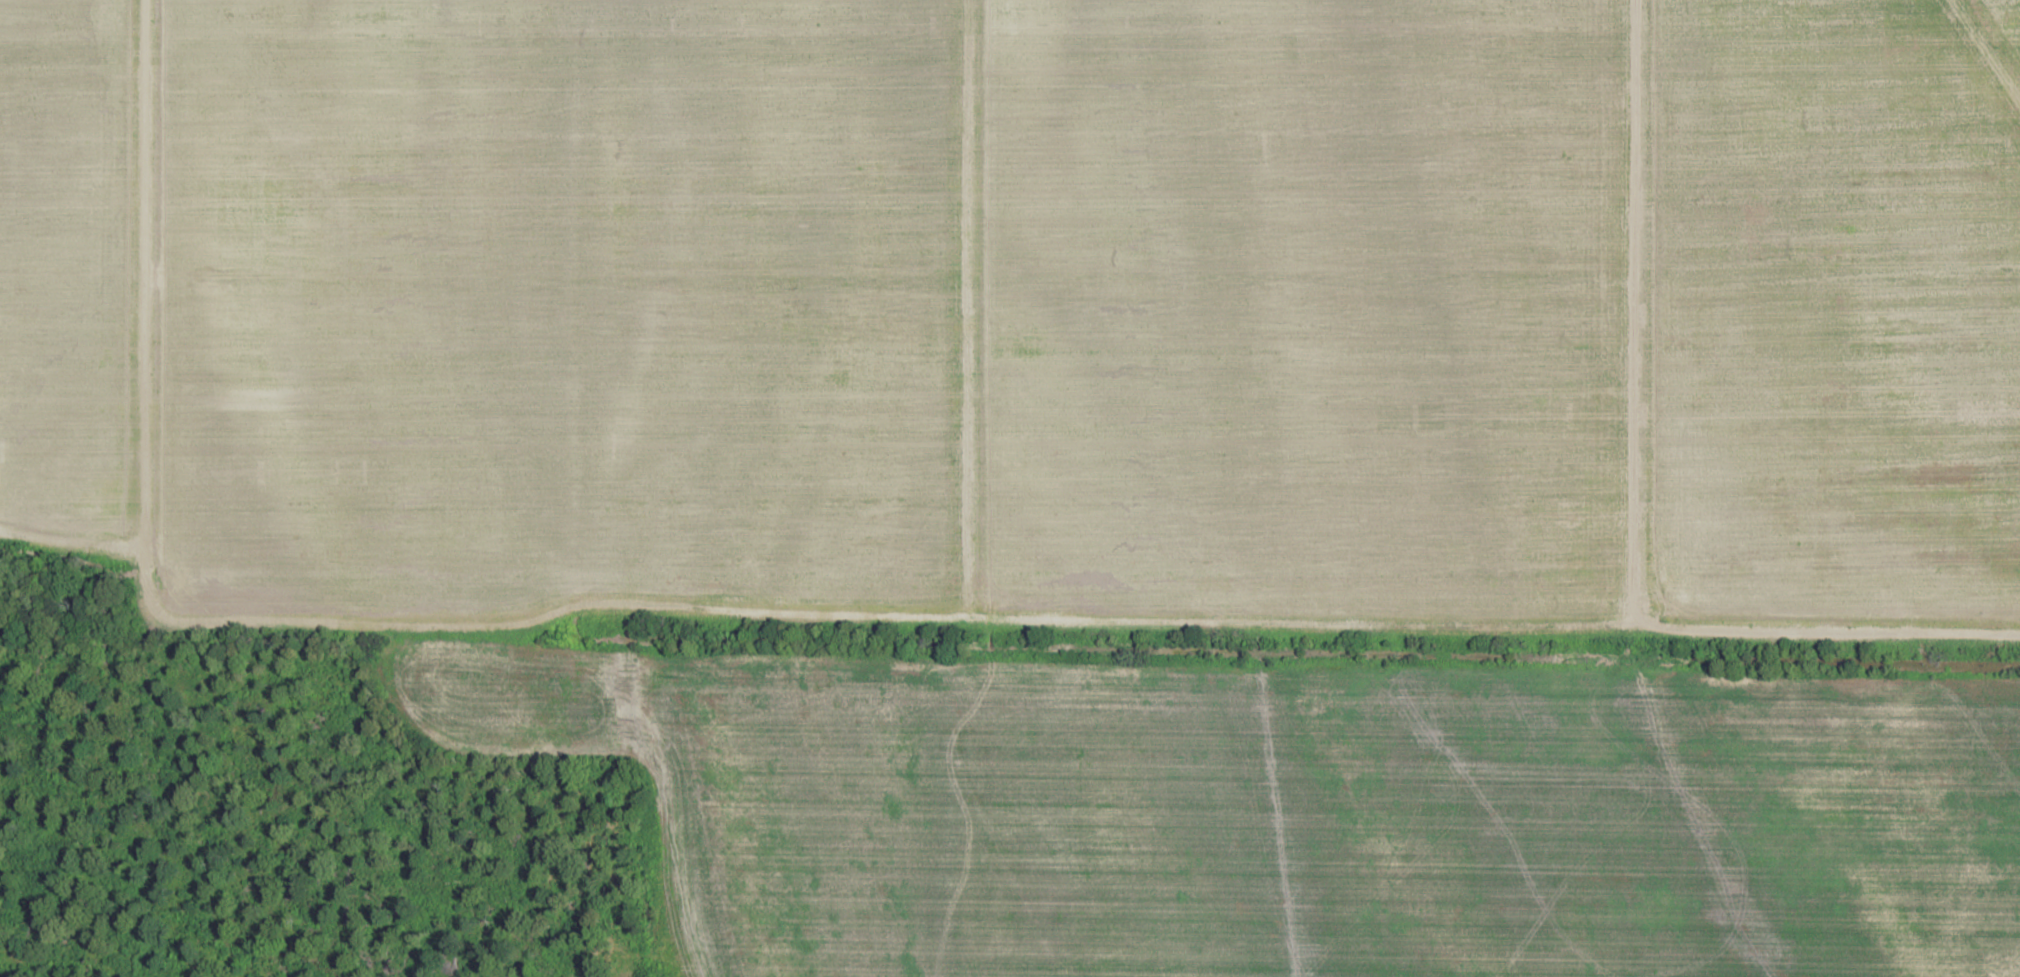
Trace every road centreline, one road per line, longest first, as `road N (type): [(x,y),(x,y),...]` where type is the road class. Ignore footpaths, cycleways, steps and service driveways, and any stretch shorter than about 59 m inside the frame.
road 1 (track): [(155,0),(159,605),(168,621),(373,622),(478,610),(631,608),(957,621),(960,0)]
road 2 (track): [(631,608),(637,707),(663,777),(689,976)]

